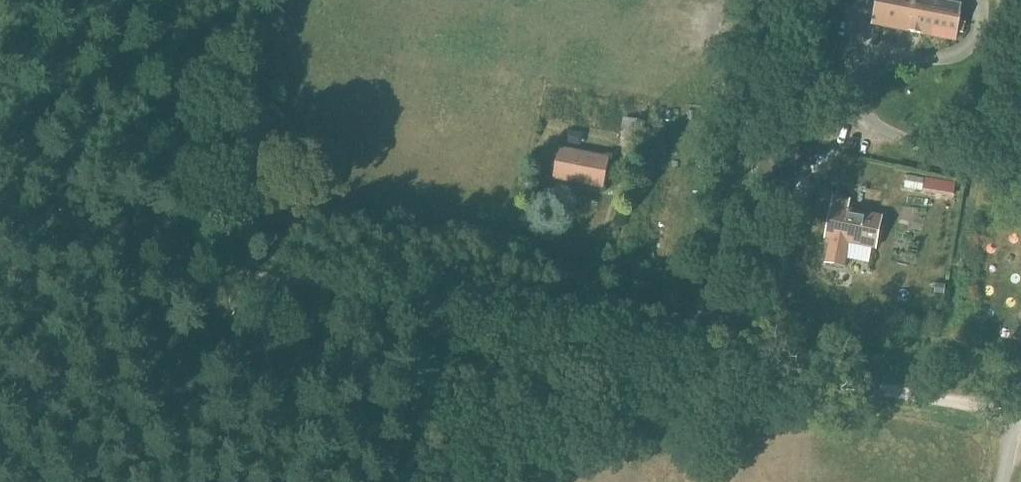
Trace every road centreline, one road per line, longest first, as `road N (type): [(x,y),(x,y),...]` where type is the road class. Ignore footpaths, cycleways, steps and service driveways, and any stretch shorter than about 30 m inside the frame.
road 1 (track): [(0,198),(281,244),(1018,412)]

